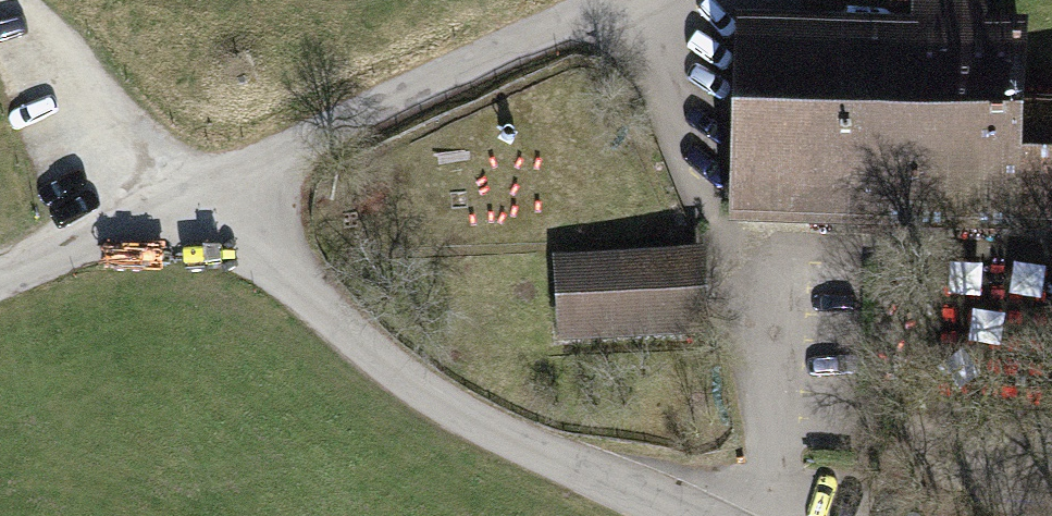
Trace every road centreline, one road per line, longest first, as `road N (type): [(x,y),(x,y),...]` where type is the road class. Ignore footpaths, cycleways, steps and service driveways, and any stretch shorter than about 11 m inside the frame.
road 1 (unclassified): [(185,198),(419,387),(686,515)]
road 2 (unclassified): [(611,0),(185,198)]
road 3 (unclassified): [(185,198),(0,279)]

